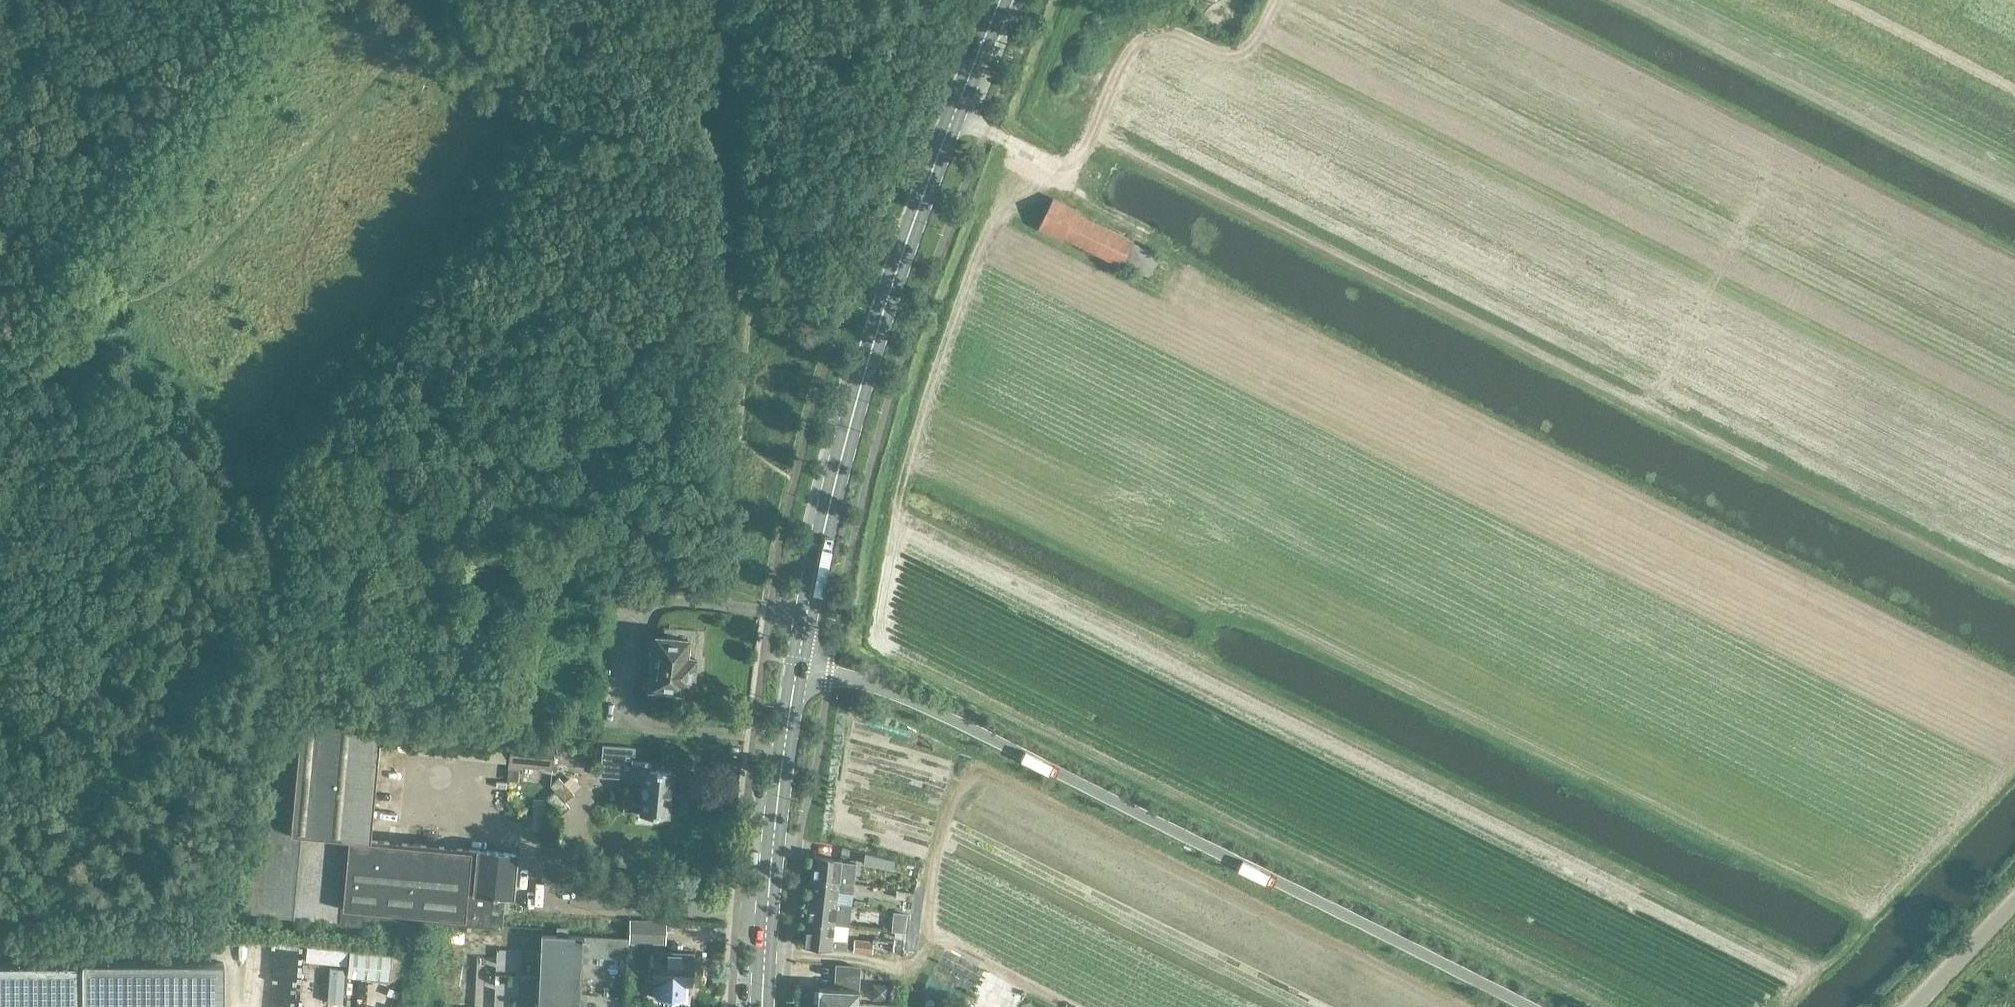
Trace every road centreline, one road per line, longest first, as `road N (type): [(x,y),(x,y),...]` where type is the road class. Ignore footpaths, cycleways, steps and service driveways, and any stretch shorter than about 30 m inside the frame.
road 1 (unclassified): [(1533,1006),(938,712),(799,661)]
road 2 (primary): [(799,661),(862,382),(1001,0)]
road 3 (track): [(1275,0),(1253,40),(1230,53),(1159,33),(1135,52),(1091,141),(1058,167),(954,116)]
road 4 (primary): [(763,1006),(799,661)]
road 5 (unclassified): [(1914,1006),(2014,902)]

